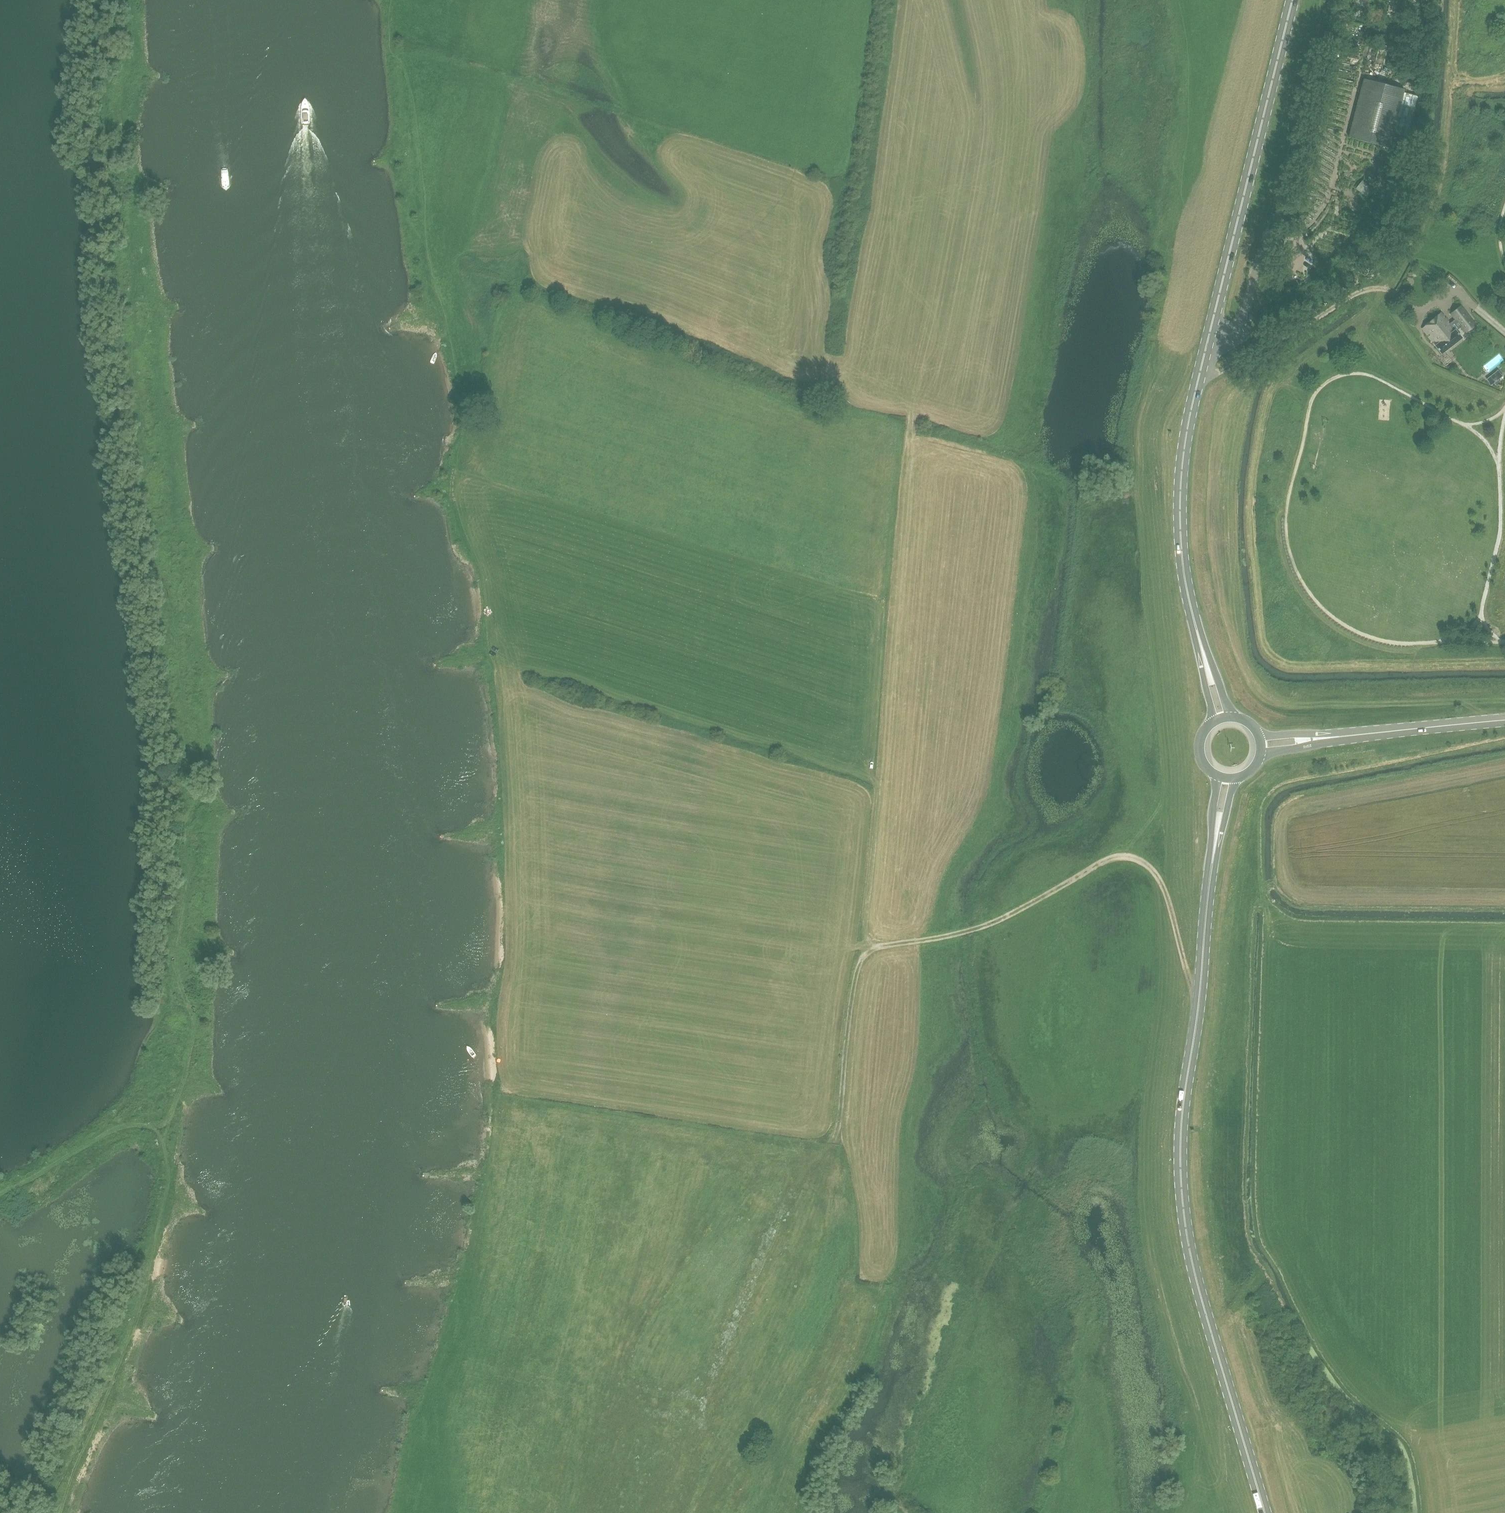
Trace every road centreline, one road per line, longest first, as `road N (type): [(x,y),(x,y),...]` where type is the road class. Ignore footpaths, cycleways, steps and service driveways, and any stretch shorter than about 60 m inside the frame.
road 1 (primary): [(1265,1512),(1181,1178),(1215,833)]
road 2 (primary): [(1205,661),(1179,544),(1182,456),(1294,0)]
road 3 (track): [(59,1512),(117,1374),(167,1189),(164,1149),(139,1122),(0,1191)]
road 4 (track): [(1198,378),(1366,287),(1391,291)]
road 5 (tertiary): [(1315,738),(1504,720)]

